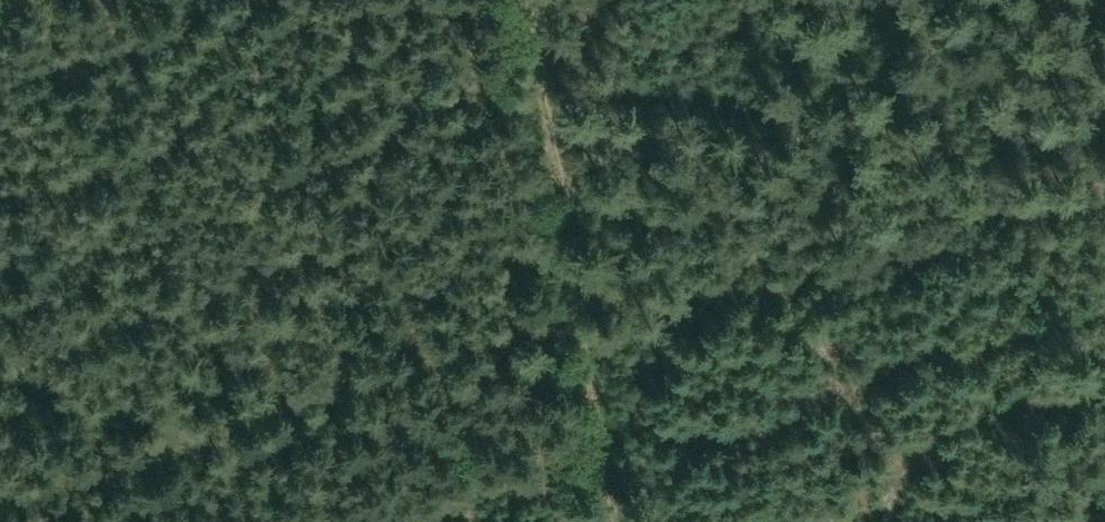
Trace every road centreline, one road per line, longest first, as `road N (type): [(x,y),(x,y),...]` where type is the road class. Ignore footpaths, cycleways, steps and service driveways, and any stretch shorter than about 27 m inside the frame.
road 1 (track): [(611,521),(520,0)]

